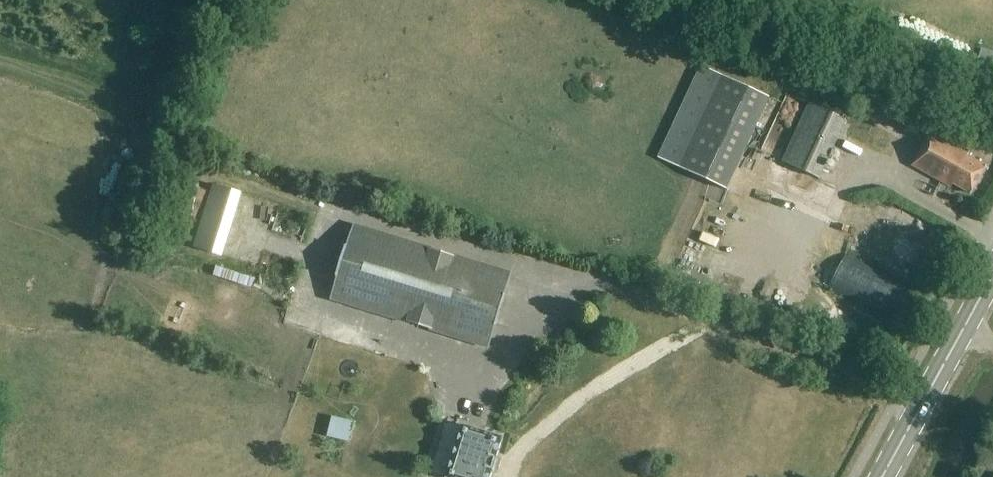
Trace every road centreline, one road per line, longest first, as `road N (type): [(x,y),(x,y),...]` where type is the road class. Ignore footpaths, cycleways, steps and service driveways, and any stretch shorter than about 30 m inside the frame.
road 1 (track): [(686,0),(992,106)]
road 2 (primary): [(883,476),(992,276)]

